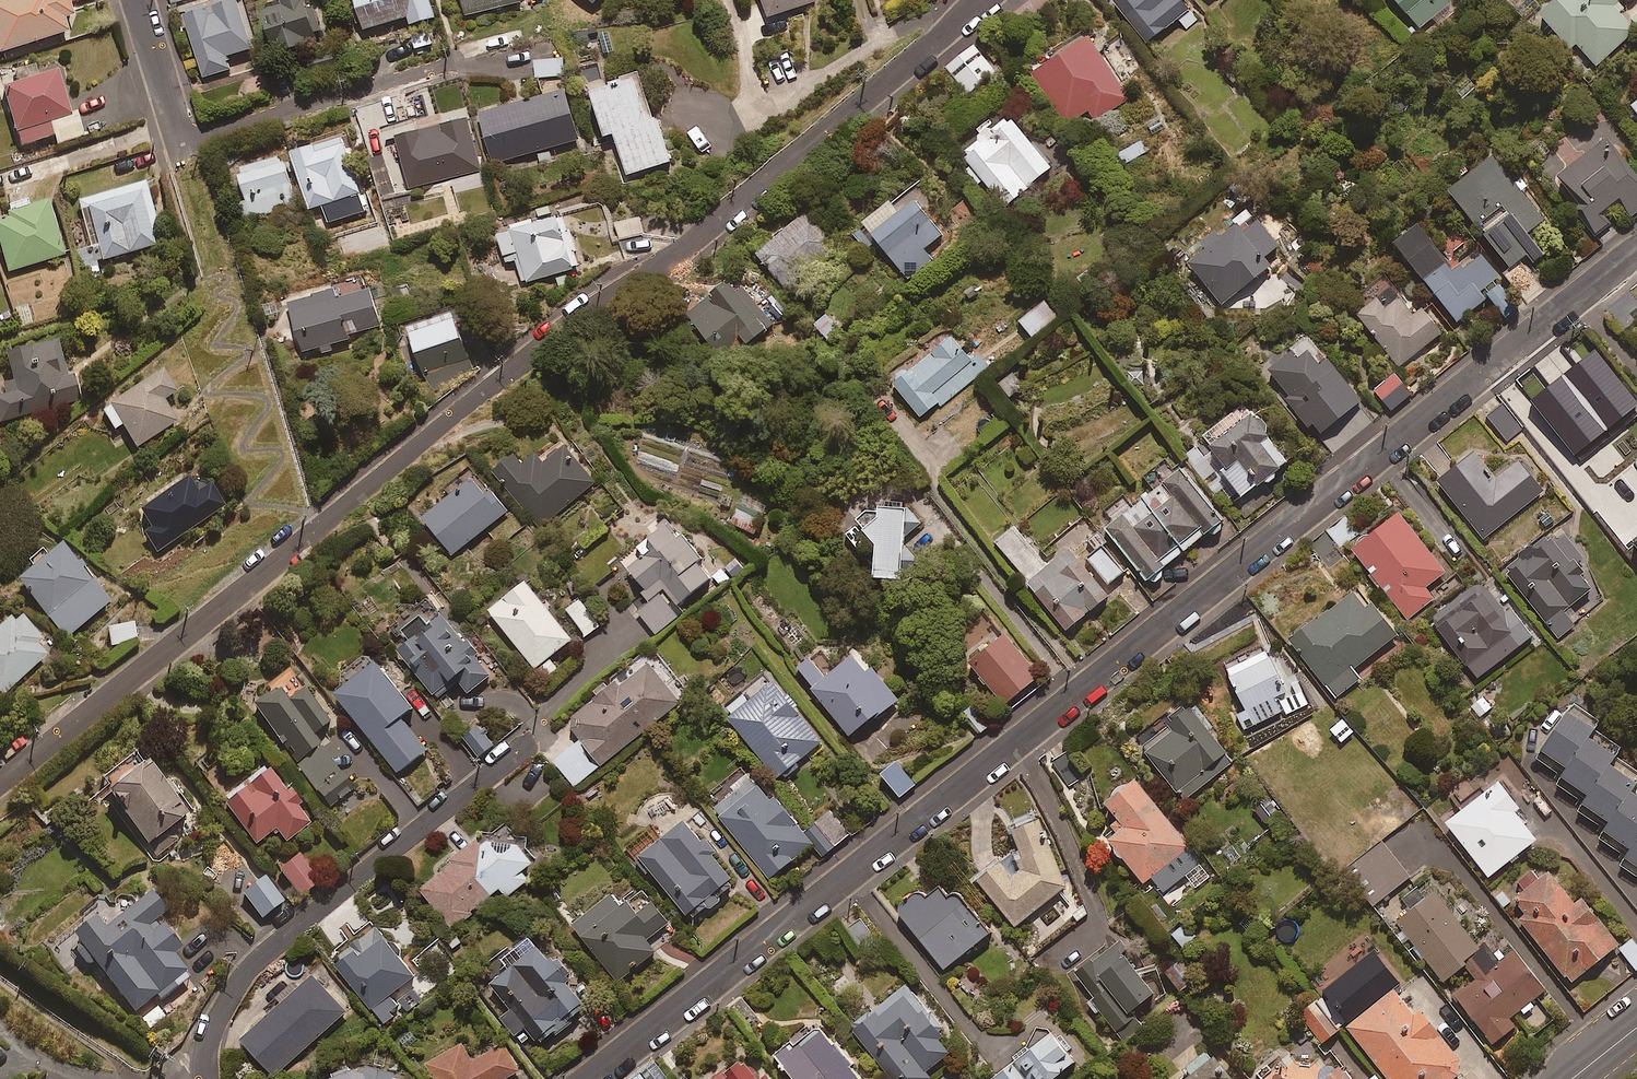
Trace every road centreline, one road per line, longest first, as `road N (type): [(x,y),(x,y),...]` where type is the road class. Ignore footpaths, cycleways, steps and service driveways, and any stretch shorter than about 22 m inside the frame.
road 1 (residential): [(594,1078),(1231,568),(1636,257)]
road 2 (residential): [(987,0),(721,221),(586,311),(0,773)]
road 3 (residential): [(194,1078),(200,1036),(285,923),(532,742)]
road 4 (residential): [(455,63),(179,146),(134,0)]

